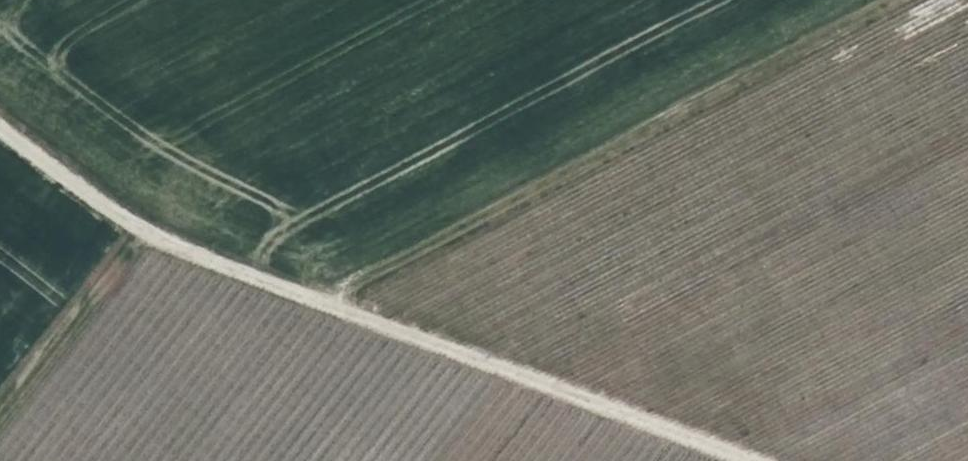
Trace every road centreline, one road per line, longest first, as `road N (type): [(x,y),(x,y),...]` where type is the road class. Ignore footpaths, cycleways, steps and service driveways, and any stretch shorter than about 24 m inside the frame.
road 1 (unclassified): [(0,125),(141,226),(761,460)]
road 2 (track): [(890,0),(312,291)]
road 3 (track): [(0,410),(141,226)]

